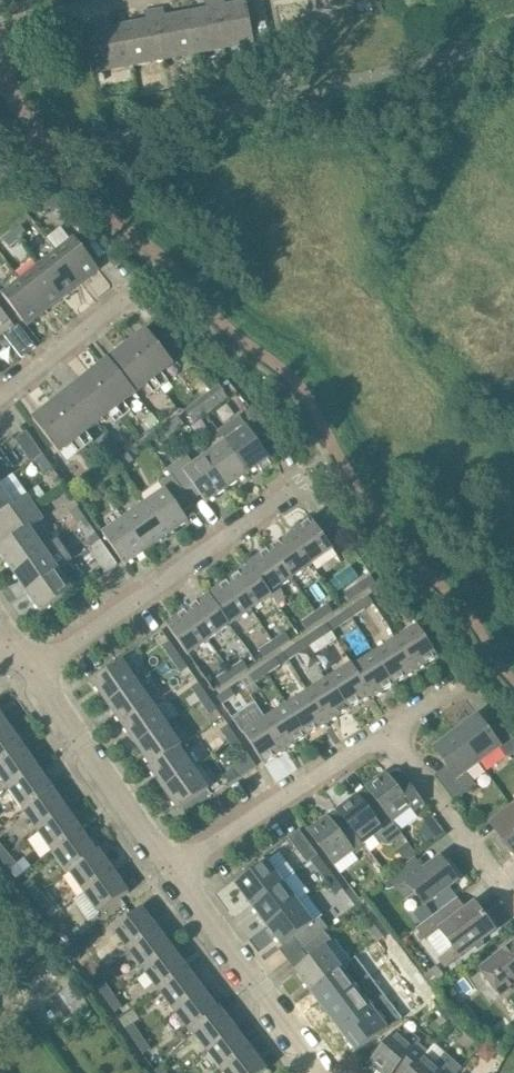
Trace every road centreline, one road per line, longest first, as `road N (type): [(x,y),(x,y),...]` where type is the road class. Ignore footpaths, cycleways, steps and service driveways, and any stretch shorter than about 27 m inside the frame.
road 1 (residential): [(33,671),(277,500)]
road 2 (residential): [(178,874),(388,734)]
road 3 (residential): [(178,874),(33,671)]
road 4 (residential): [(326,1072),(178,874)]
road 5 (residential): [(513,901),(388,734)]
road 6 (residential): [(0,396),(118,304)]

